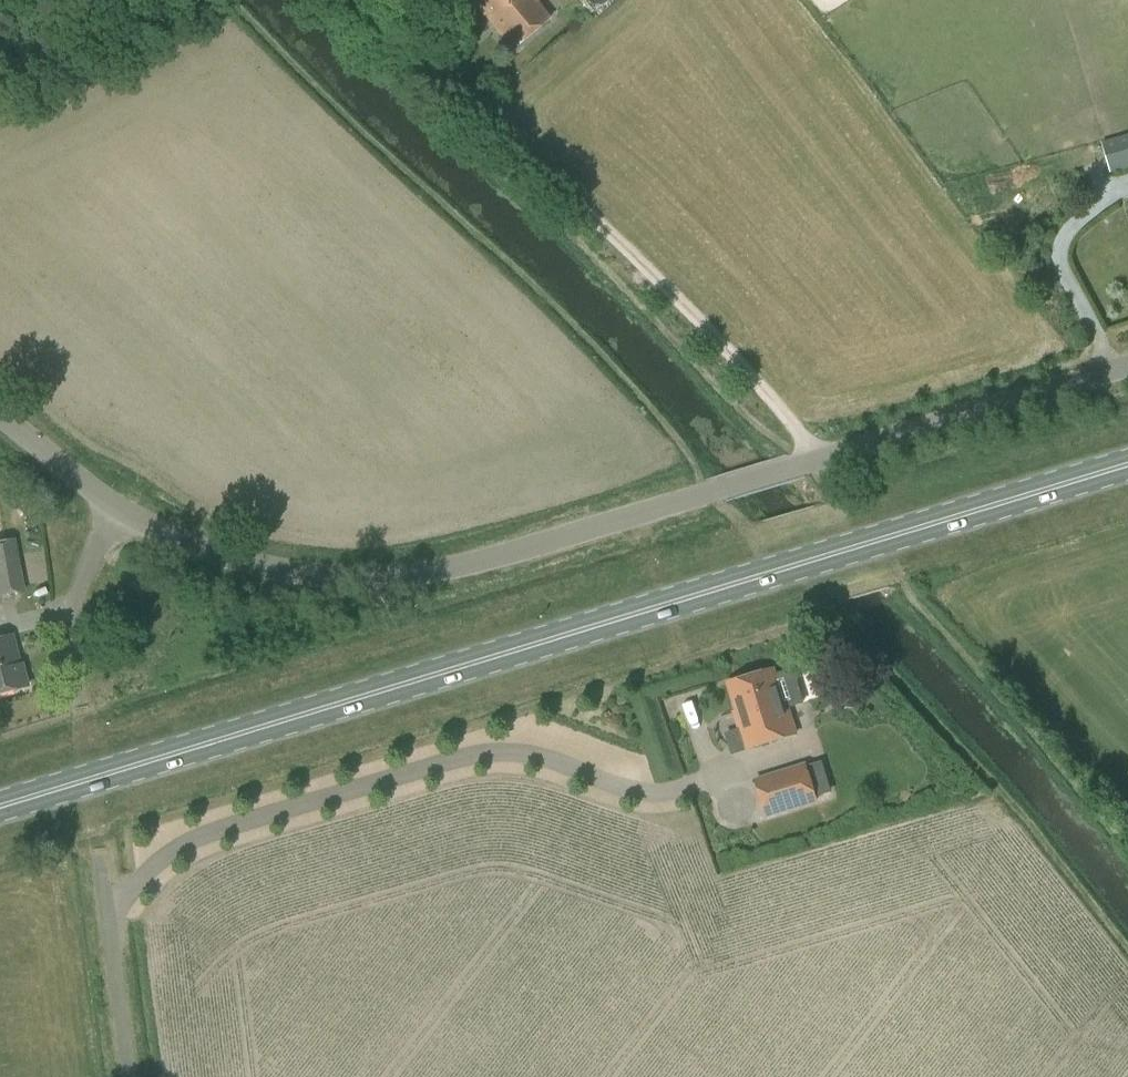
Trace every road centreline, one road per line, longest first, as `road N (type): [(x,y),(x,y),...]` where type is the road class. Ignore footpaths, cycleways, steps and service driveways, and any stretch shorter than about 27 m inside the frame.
road 1 (primary): [(0,806),(1127,463)]
road 2 (unclassified): [(125,496),(238,556),(279,568),(336,576),(435,569),(1127,366)]
road 3 (unclassified): [(109,907),(171,848),(479,752),(545,757),(633,793),(663,797),(737,770)]
road 4 (track): [(356,0),(697,325),(822,458)]
road 5 (unclassified): [(84,712),(72,620),(86,570),(125,496)]
road 6 (unclassified): [(130,1076),(109,907)]
road 7 (unclassified): [(0,409),(125,496)]

